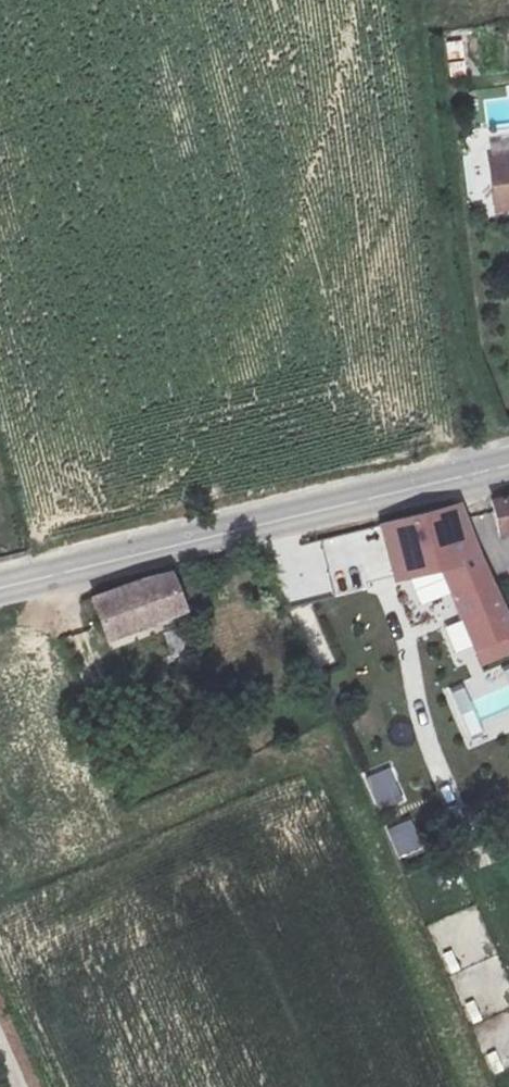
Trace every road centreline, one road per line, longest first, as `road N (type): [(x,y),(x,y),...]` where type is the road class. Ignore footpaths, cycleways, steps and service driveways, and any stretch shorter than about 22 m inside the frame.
road 1 (secondary): [(508,461),(0,591)]

